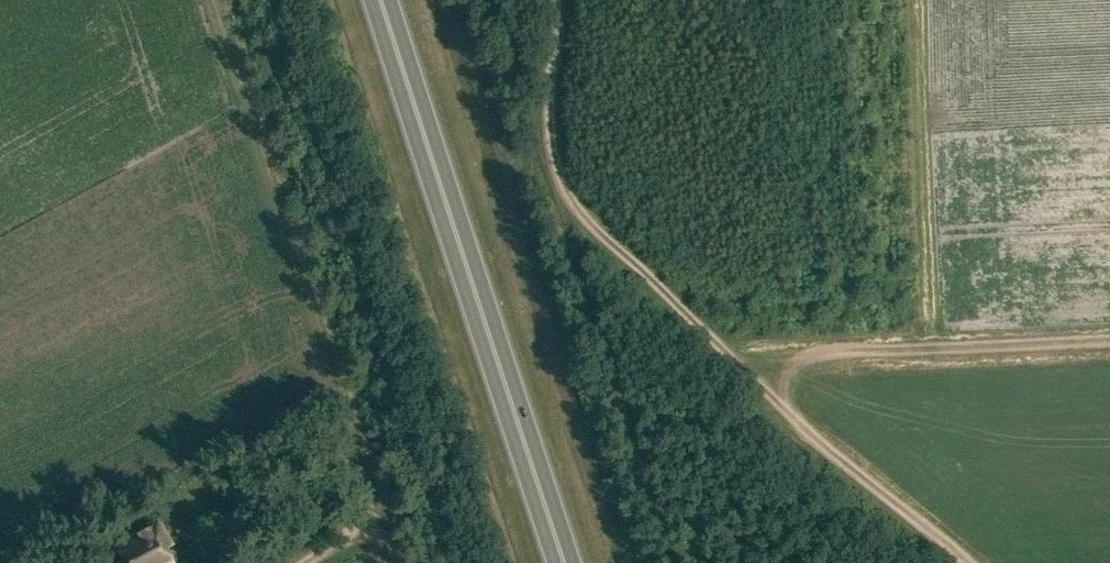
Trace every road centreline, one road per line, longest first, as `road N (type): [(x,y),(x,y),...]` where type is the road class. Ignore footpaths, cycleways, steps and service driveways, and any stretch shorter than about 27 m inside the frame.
road 1 (track): [(961,562),(612,253),(560,190),(541,125),(548,0)]
road 2 (trunk): [(564,562),(385,0)]
road 3 (track): [(374,520),(212,0)]
road 4 (unclassified): [(726,359),(1109,341)]

